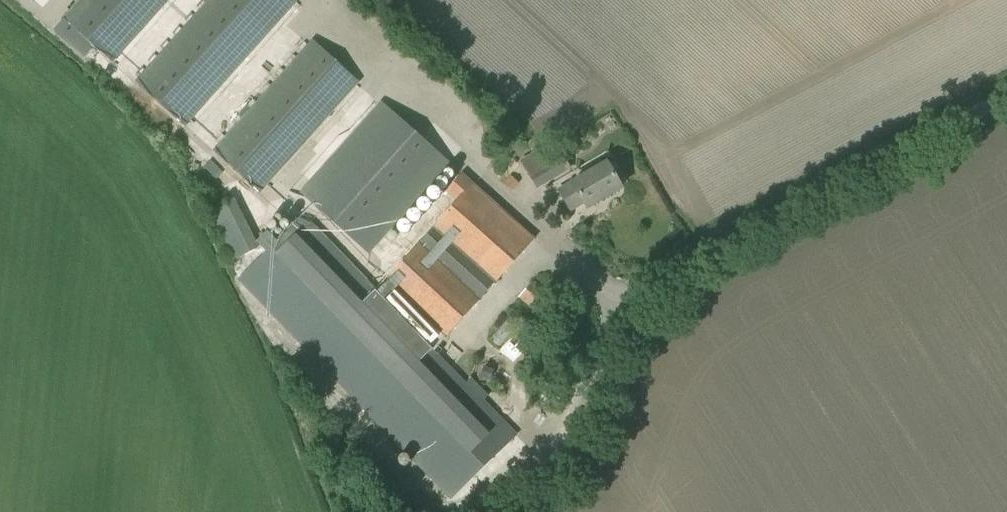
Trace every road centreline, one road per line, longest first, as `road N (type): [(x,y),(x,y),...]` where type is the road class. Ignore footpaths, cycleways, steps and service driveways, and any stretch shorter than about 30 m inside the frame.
road 1 (unclassified): [(544,511),(646,280),(681,252),(1006,87)]

